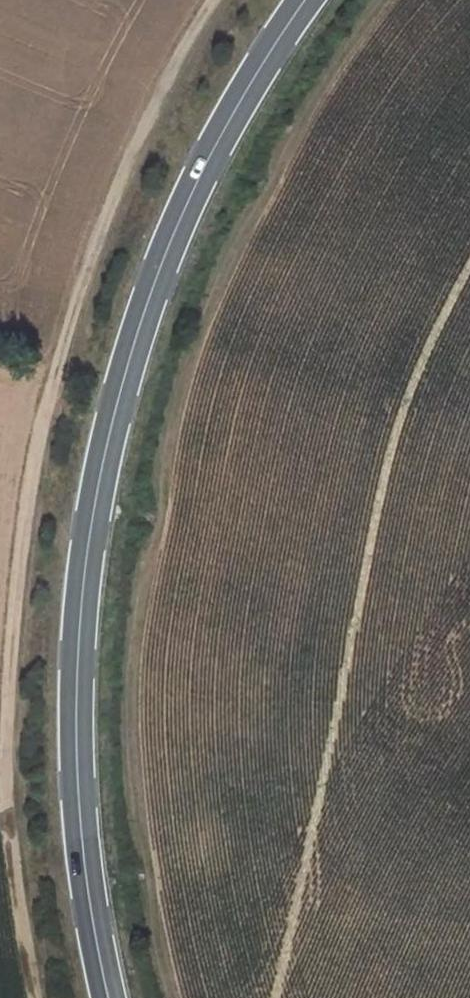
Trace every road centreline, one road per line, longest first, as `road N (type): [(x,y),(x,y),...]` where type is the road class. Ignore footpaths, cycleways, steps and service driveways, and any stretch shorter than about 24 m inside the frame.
road 1 (trunk): [(306,0),(185,207),(137,332),(106,447),(79,624),(76,763),(108,997)]
road 2 (track): [(31,997),(7,850),(6,662),(31,458),(128,145),(211,0)]

